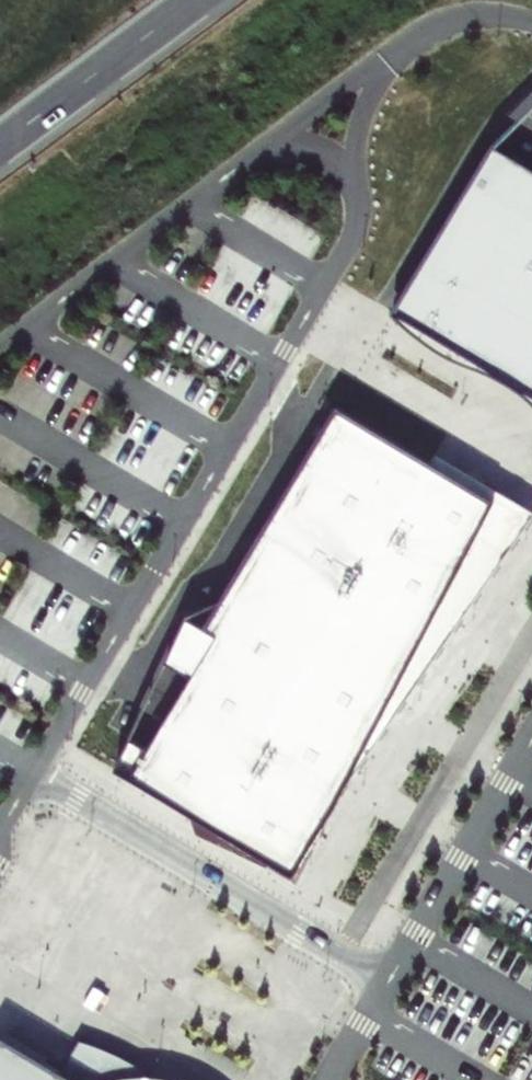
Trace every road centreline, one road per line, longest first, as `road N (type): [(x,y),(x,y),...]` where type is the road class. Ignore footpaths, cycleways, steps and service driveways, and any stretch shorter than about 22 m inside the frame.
road 1 (motorway): [(0,146),(194,0)]

